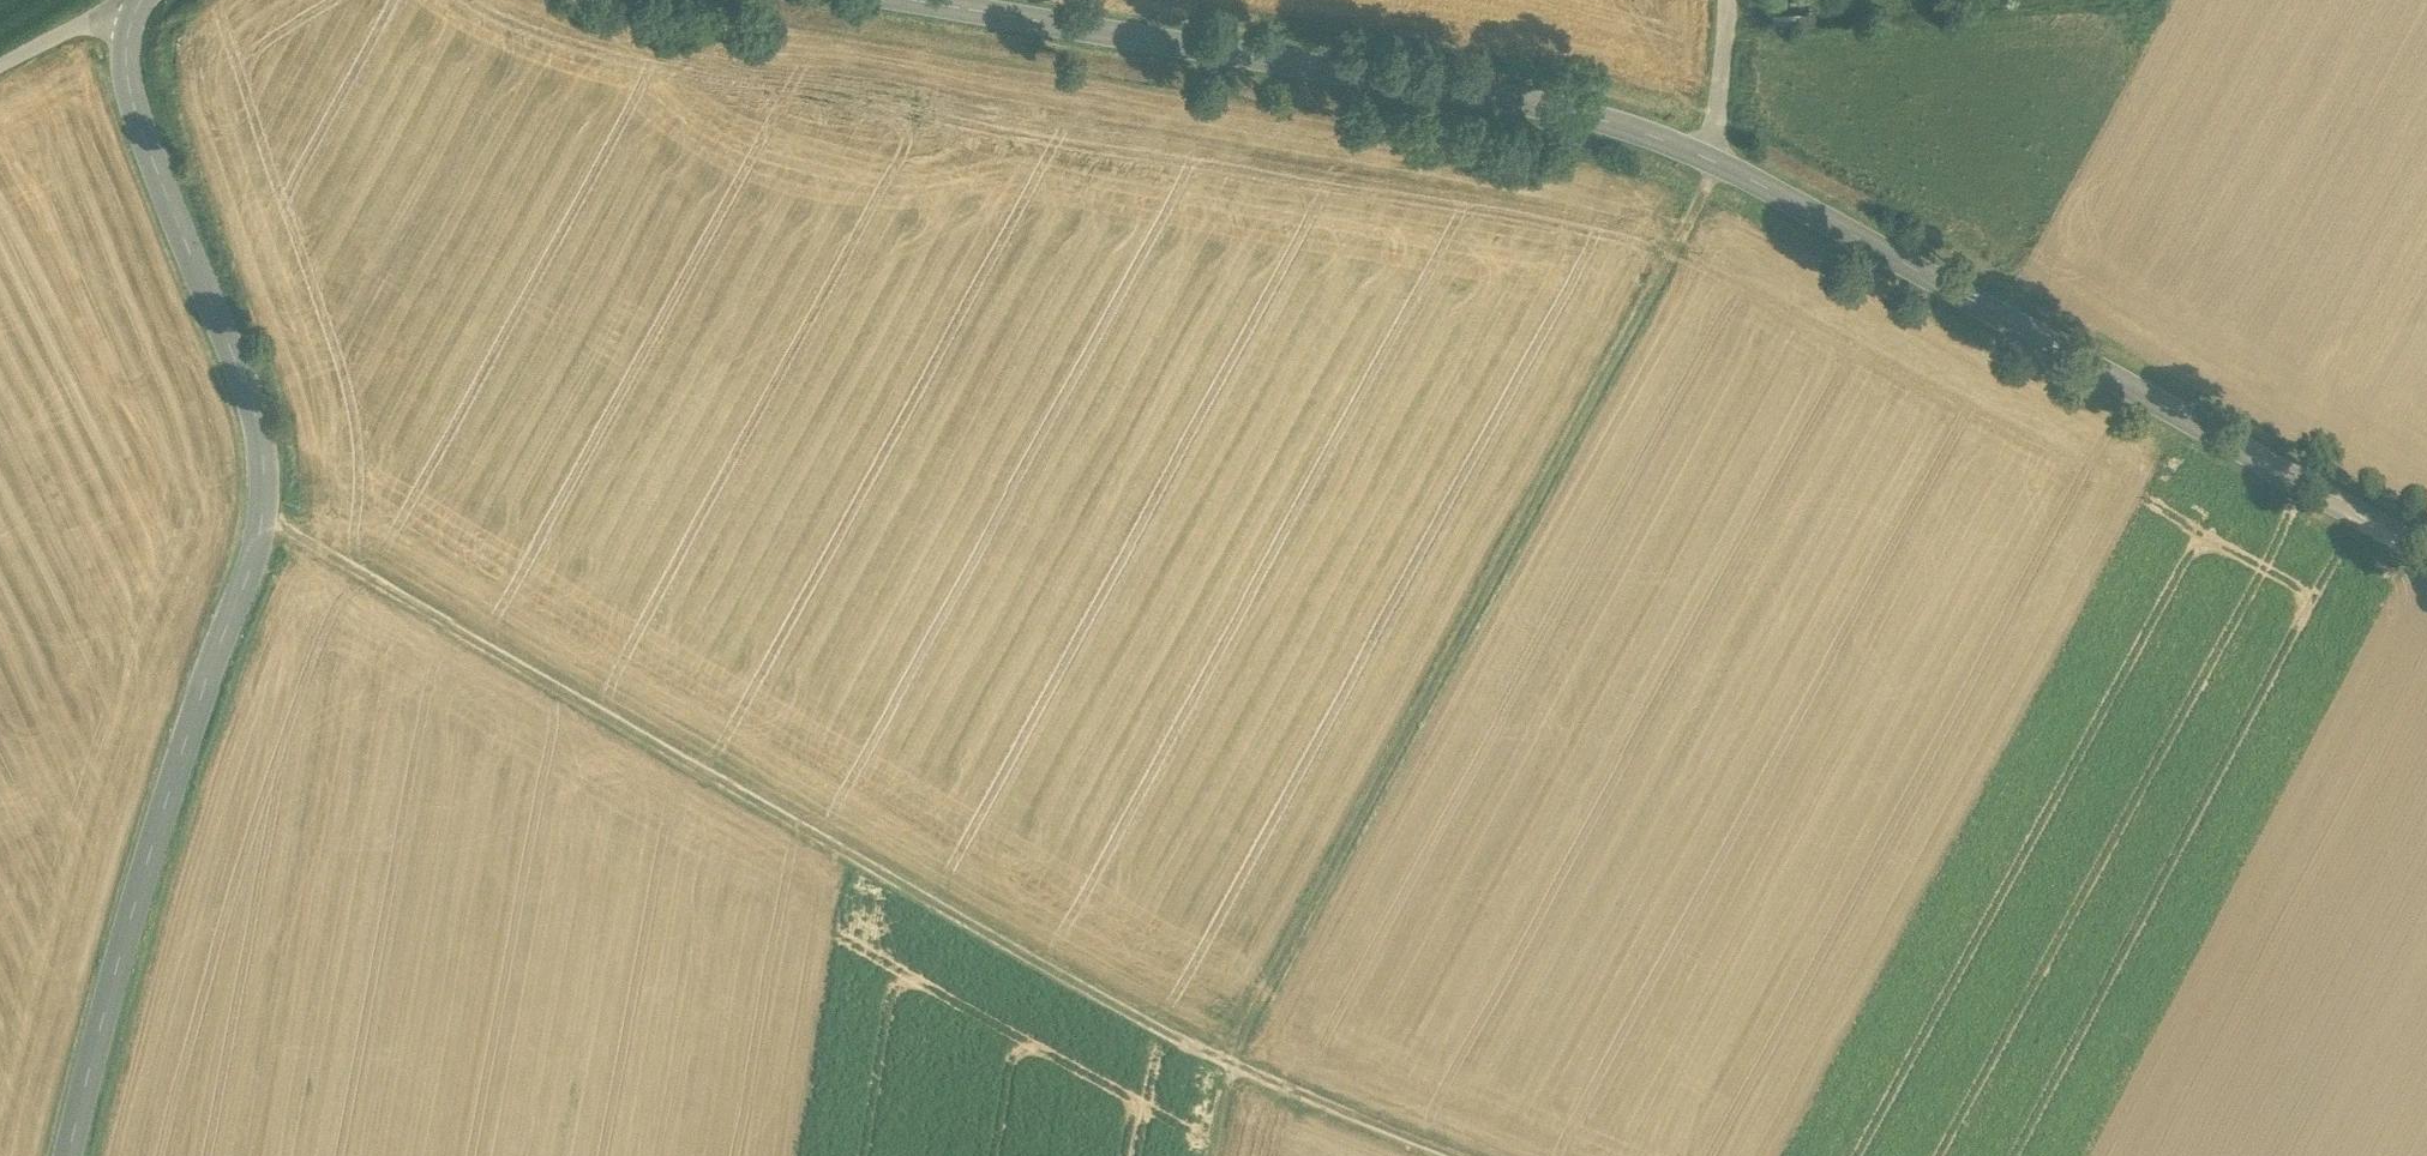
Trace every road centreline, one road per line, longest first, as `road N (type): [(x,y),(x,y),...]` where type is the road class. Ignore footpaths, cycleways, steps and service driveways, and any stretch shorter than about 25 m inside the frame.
road 1 (tertiary): [(70,1155),(157,844),(270,527),(270,416),(136,106),(130,60),(142,0)]
road 2 (track): [(270,527),(1221,1060)]
road 3 (track): [(1221,1060),(1712,161)]
road 4 (secondary): [(1712,161),(1530,102),(872,0)]
road 5 (secondary): [(2426,564),(1757,199),(1712,161)]
road 6 (track): [(1221,1060),(1438,1155)]
road 7 (residential): [(1712,161),(1726,0)]
road 8 (track): [(137,0),(0,70)]

